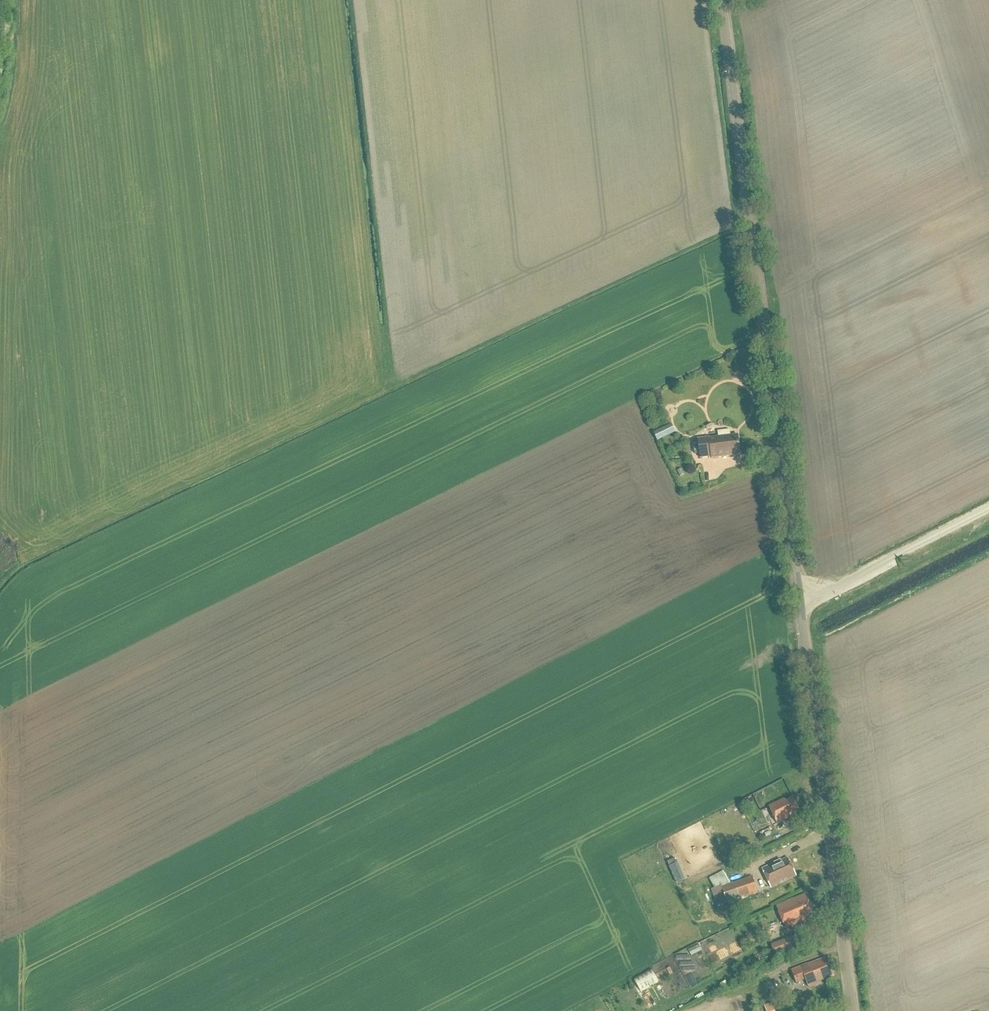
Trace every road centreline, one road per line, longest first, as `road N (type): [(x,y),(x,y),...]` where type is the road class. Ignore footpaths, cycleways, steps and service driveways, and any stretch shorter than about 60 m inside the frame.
road 1 (tertiary): [(854,1010),(721,0)]

